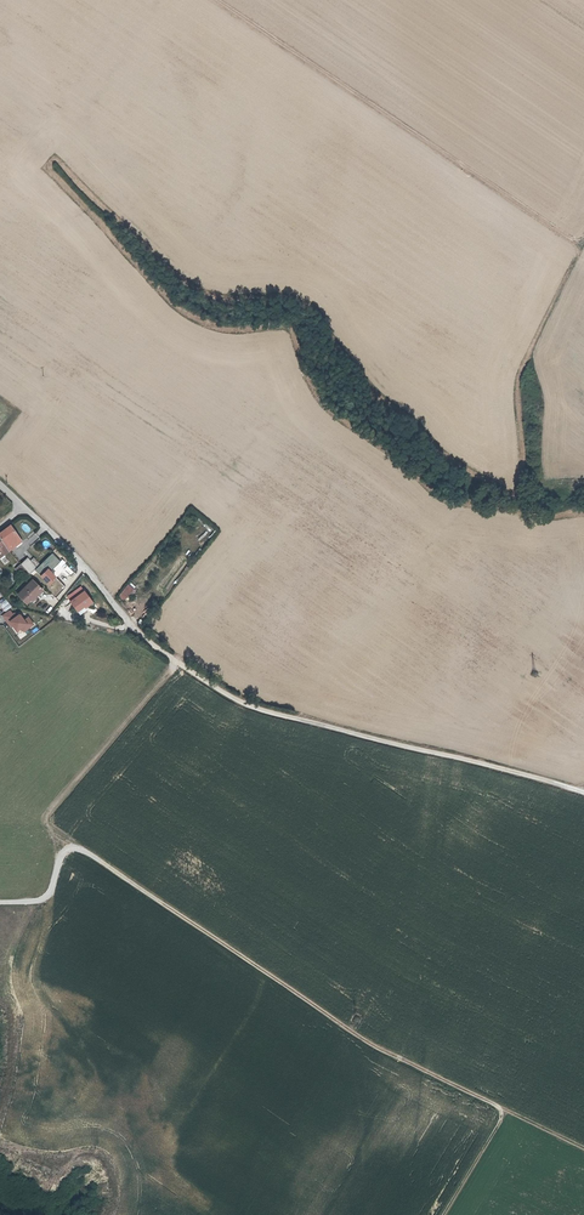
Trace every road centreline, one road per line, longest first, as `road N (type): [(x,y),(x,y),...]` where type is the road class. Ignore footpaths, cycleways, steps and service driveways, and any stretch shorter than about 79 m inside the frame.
road 1 (track): [(61,852),(81,848),(374,1046),(583,1149)]
road 2 (track): [(139,634),(260,710),(583,792)]
road 3 (track): [(583,236),(568,238),(217,0)]
road 4 (unclassified): [(24,509),(69,549),(139,634)]

